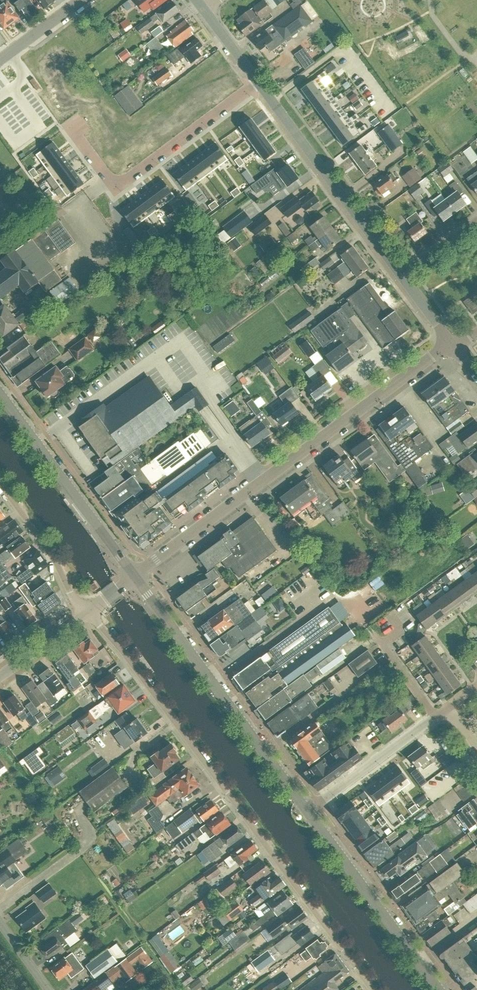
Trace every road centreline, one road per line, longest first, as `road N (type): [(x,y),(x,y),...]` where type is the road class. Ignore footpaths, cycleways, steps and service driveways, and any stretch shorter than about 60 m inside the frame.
road 1 (residential): [(375,989),(117,643),(85,613)]
road 2 (unclassified): [(135,575),(449,344)]
road 3 (secondary): [(307,811),(135,575)]
road 4 (residential): [(71,127),(115,186),(256,82)]
road 5 (residential): [(402,277),(256,82)]
road 6 (secondary): [(135,575),(0,393)]
road 7 (secondary): [(440,989),(307,811)]
road 8 (residential): [(307,811),(436,717)]
road 9 (residential): [(85,613),(0,479)]

